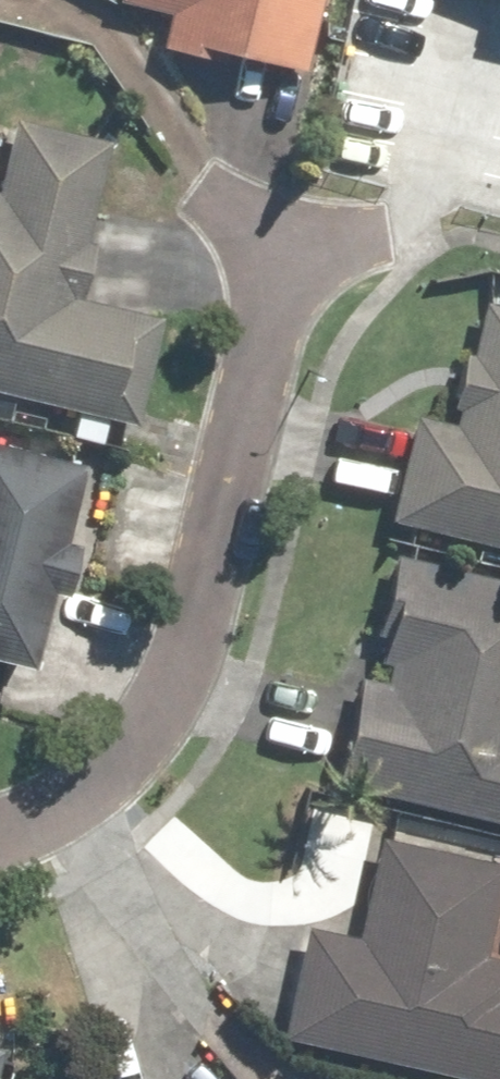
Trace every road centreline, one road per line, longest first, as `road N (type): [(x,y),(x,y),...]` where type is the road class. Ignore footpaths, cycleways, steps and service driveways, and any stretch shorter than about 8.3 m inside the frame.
road 1 (residential): [(272,256),(195,630),(155,715),(99,786),(0,831)]
road 2 (residential): [(410,231),(272,256)]

